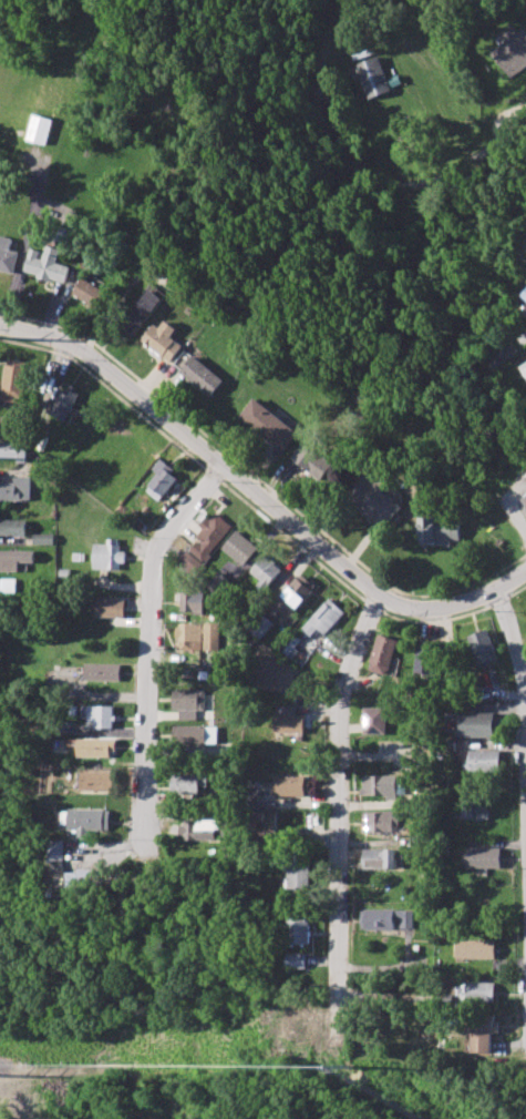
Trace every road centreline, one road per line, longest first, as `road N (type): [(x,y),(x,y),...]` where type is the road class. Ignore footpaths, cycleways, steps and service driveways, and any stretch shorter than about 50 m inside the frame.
road 1 (residential): [(525,570),(460,603),(420,604),(381,591),(93,350),(0,322)]
road 2 (residential): [(381,591),(349,674),(343,728),(343,1034)]
road 3 (residential): [(230,465),(158,537),(153,868)]
road 4 (residential): [(525,125),(445,182),(396,187),(348,165),(322,109),(329,45),(345,0)]
road 5 (residential): [(131,1075),(0,1061)]

